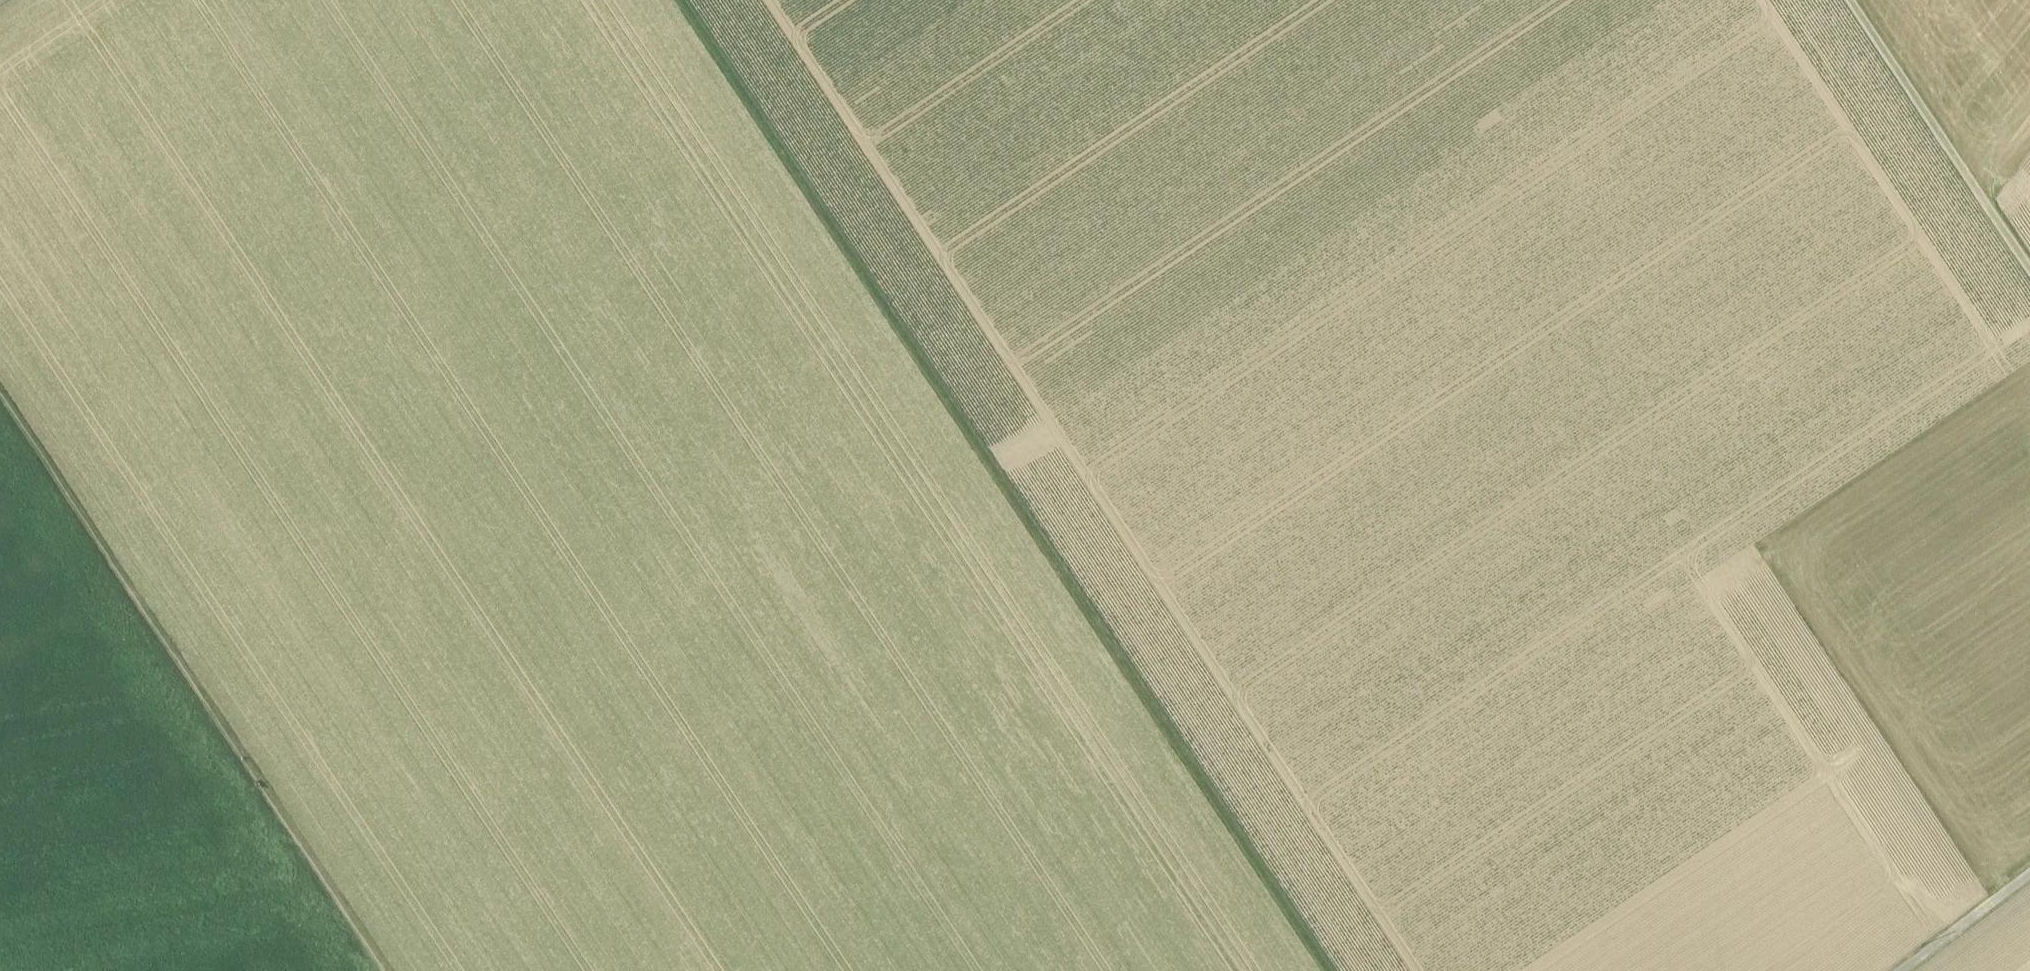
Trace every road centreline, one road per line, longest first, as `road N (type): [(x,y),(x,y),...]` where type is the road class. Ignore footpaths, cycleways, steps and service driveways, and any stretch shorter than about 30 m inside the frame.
road 1 (track): [(681,0),(1323,970)]
road 2 (track): [(0,396),(381,970)]
road 3 (track): [(1850,0),(2029,274)]
road 4 (track): [(2029,875),(1902,970)]

